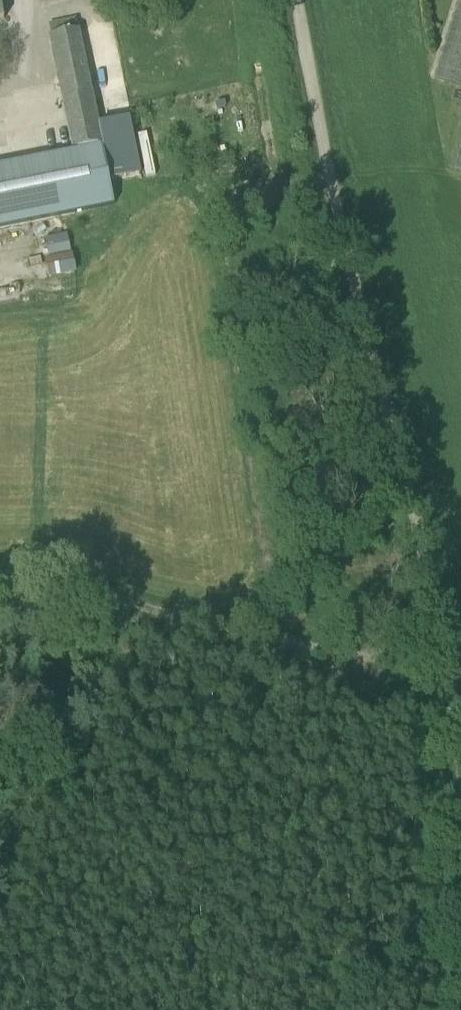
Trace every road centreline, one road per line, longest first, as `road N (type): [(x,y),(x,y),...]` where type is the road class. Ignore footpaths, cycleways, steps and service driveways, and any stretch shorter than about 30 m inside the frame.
road 1 (unclassified): [(0,601),(259,619),(411,654),(441,645),(338,225),(294,0)]
road 2 (track): [(460,787),(441,645)]

